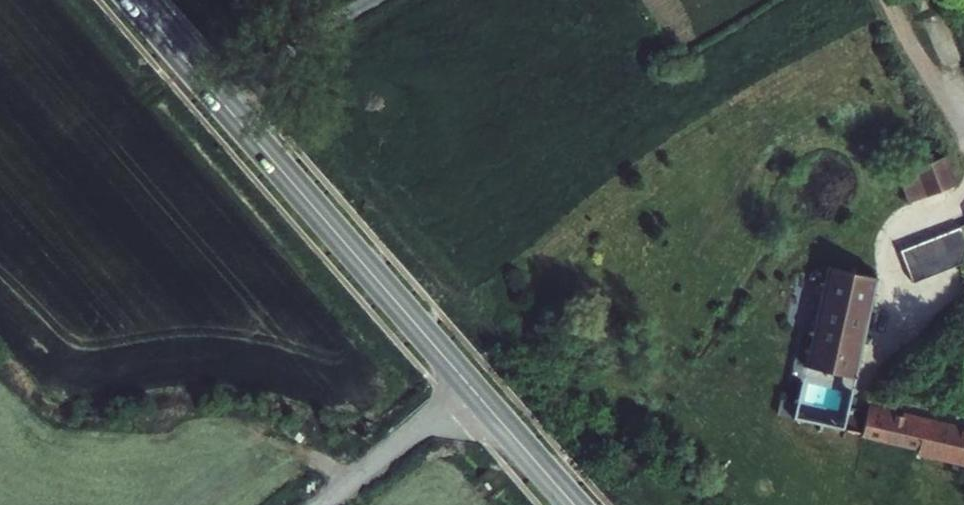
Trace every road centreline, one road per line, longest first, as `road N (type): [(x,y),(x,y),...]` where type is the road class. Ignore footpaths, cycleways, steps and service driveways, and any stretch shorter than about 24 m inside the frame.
road 1 (primary): [(575,504),(134,0)]
road 2 (track): [(216,94),(373,0)]
road 3 (track): [(963,141),(888,0)]

